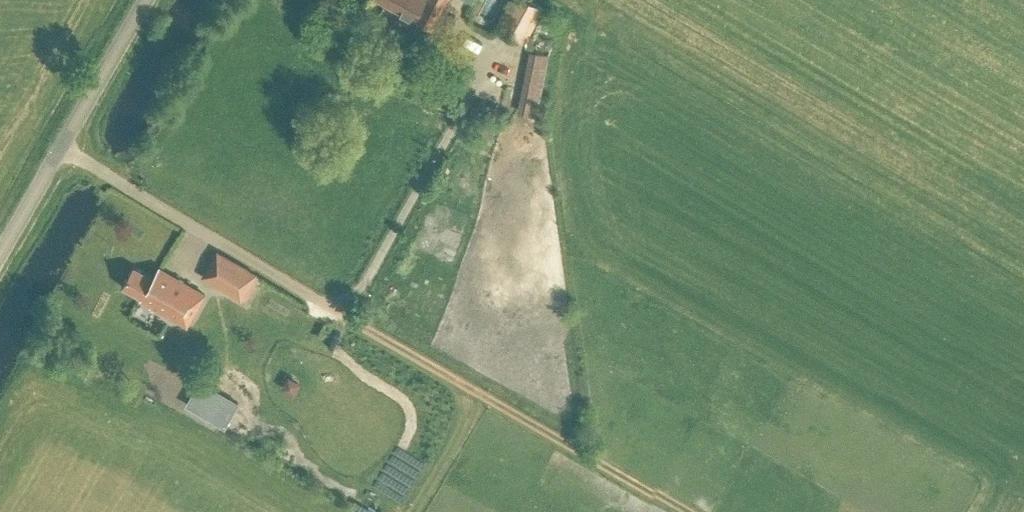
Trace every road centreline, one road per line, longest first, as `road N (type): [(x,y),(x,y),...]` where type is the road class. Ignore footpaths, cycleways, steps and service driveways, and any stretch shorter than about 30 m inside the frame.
road 1 (unclassified): [(0,253),(146,0)]

